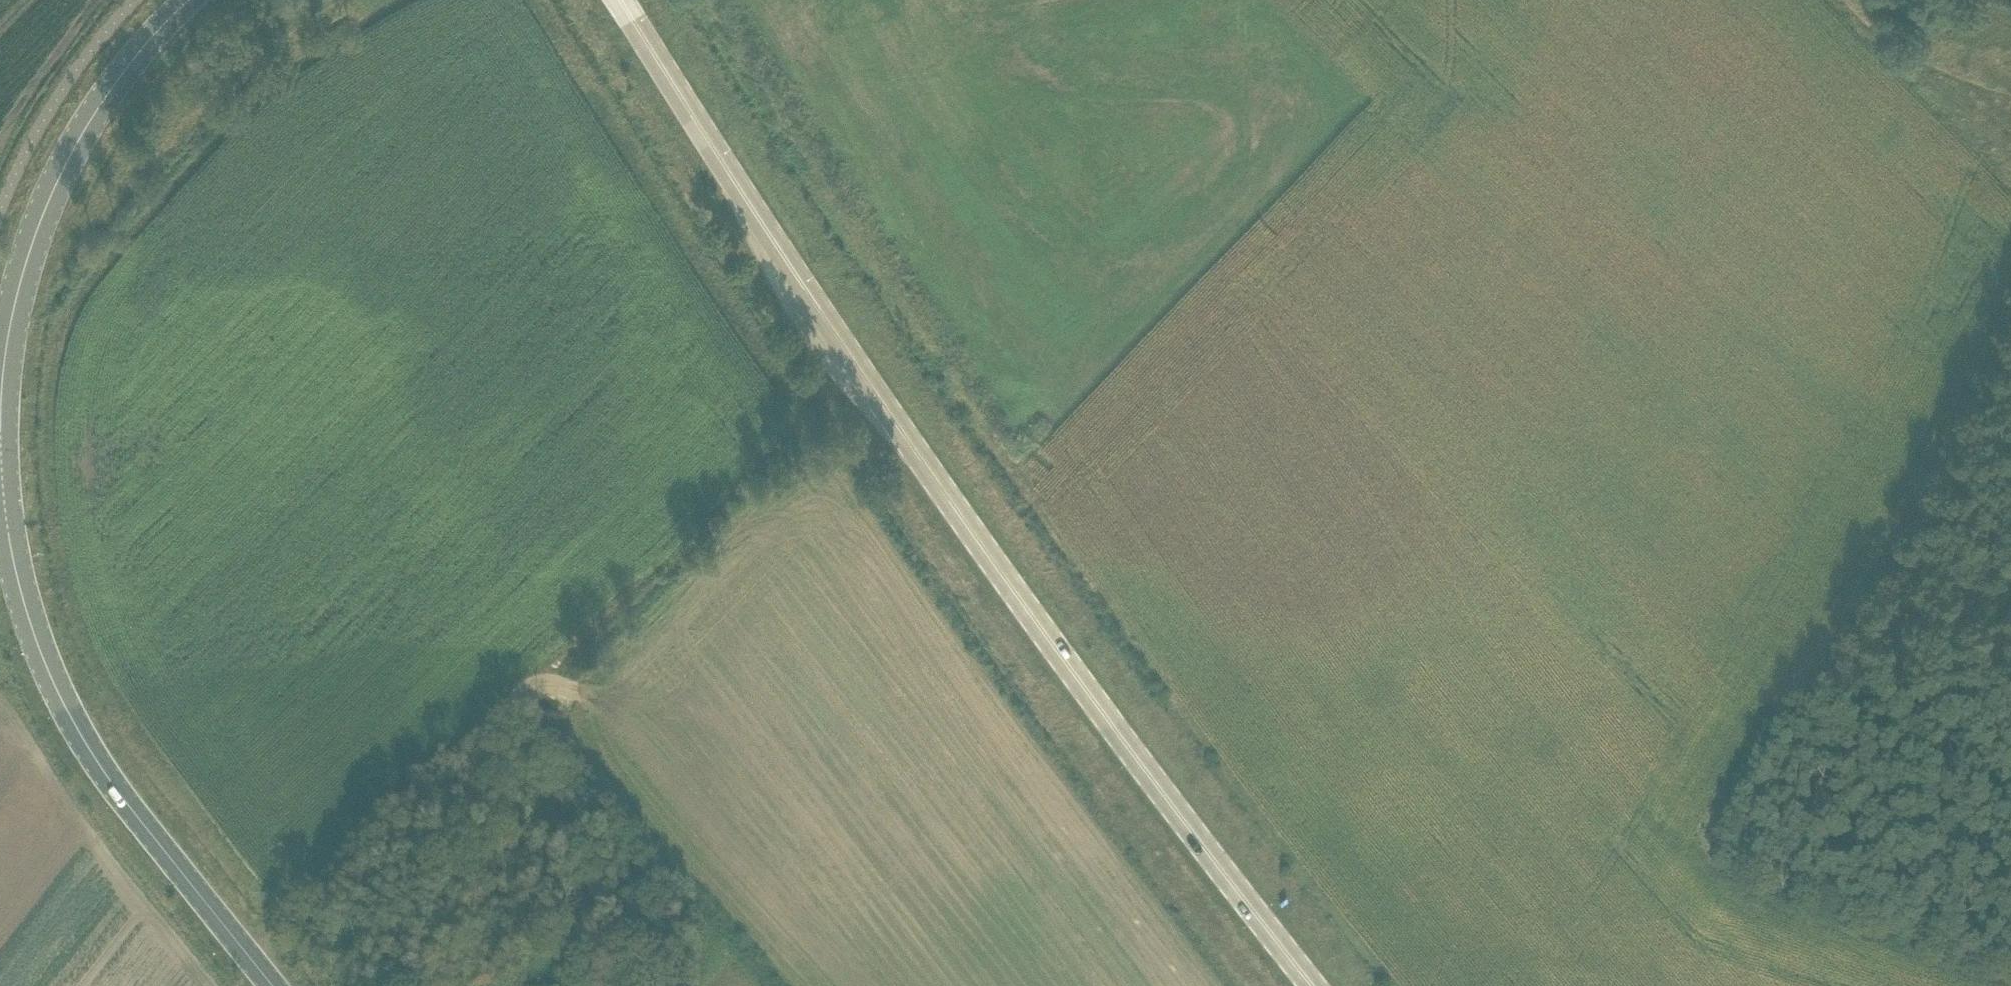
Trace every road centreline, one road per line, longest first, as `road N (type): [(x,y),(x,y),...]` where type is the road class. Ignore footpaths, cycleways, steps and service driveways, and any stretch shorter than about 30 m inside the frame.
road 1 (primary): [(1313,985),(920,466),(622,0)]
road 2 (secondary): [(273,985),(128,806),(68,716),(17,575),(3,486)]
road 3 (secondary): [(3,486),(12,315),(45,200),(125,69),(188,0)]

